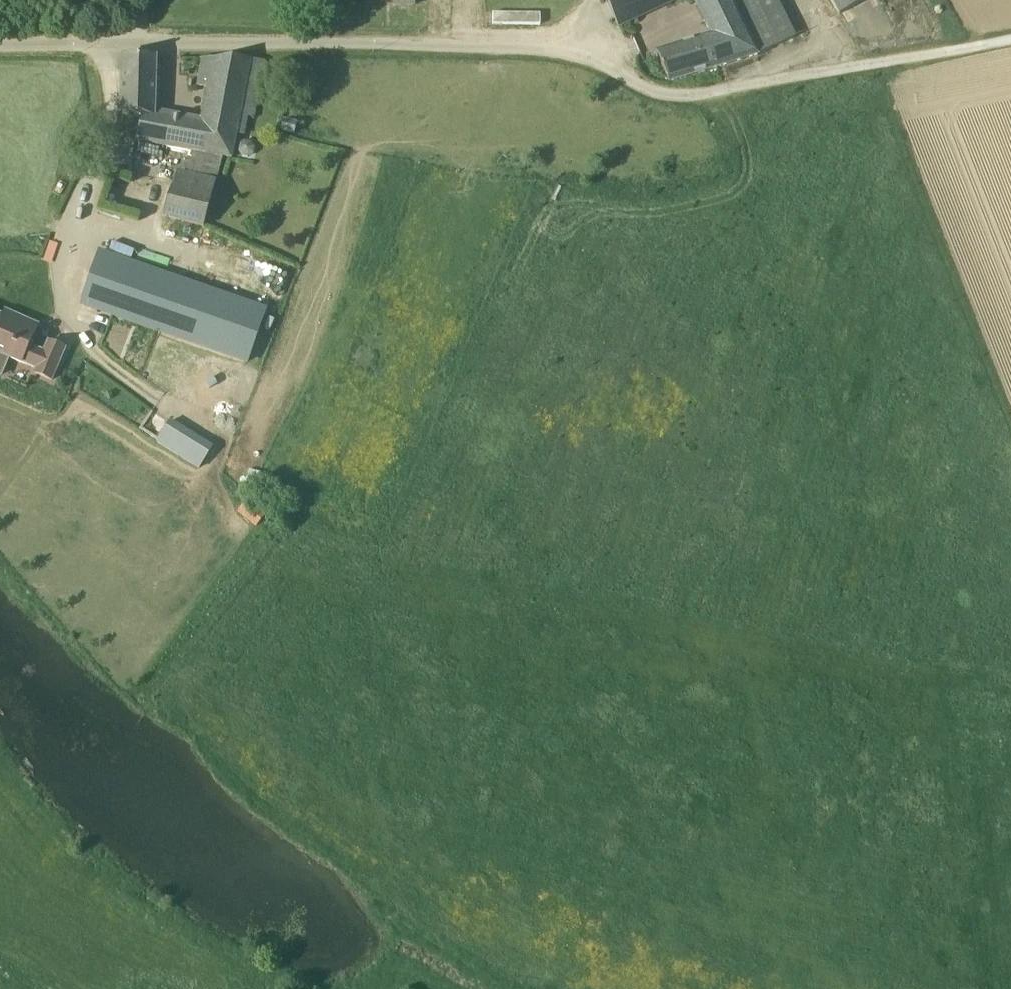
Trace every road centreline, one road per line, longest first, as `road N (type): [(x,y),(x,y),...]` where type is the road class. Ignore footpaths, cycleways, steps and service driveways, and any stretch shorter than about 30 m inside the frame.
road 1 (unclassified): [(595,61),(520,44),(0,44)]

